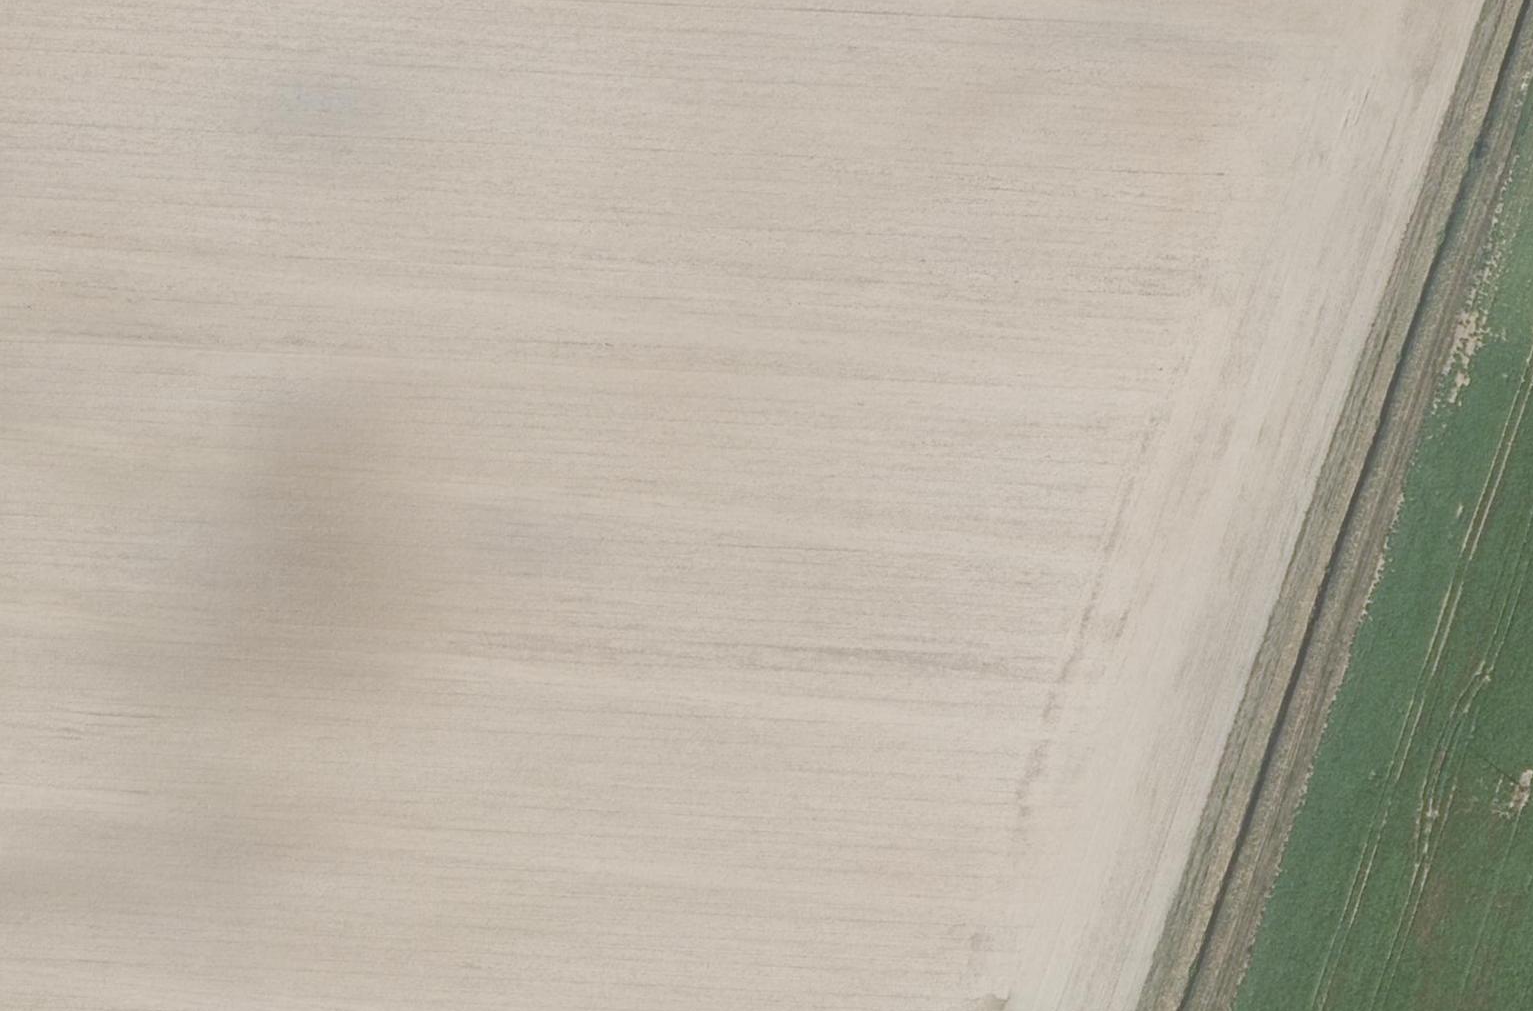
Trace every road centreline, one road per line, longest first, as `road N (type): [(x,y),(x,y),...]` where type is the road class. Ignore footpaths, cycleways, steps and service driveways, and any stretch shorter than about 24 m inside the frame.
road 1 (track): [(1202,1010),(1532,99)]

